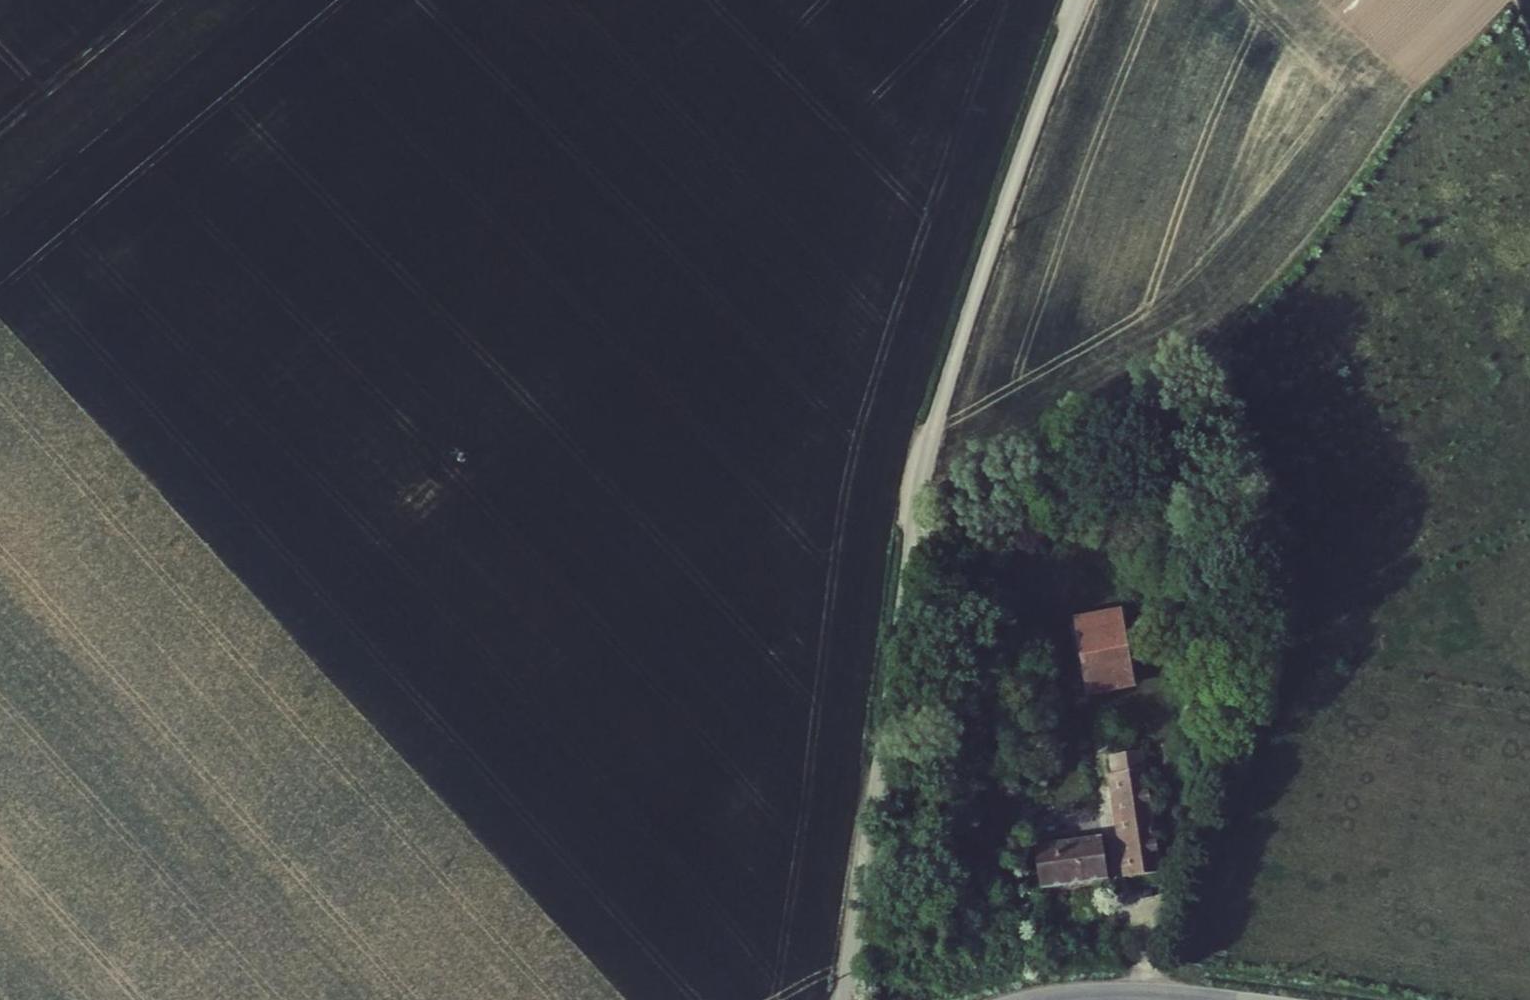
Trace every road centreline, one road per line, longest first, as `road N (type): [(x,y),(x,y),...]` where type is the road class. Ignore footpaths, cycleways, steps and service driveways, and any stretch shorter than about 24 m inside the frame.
road 1 (unclassified): [(843,999),(932,437),(1025,146),(1081,0)]
road 2 (unclassified): [(1221,999),(1111,993),(1035,999)]

